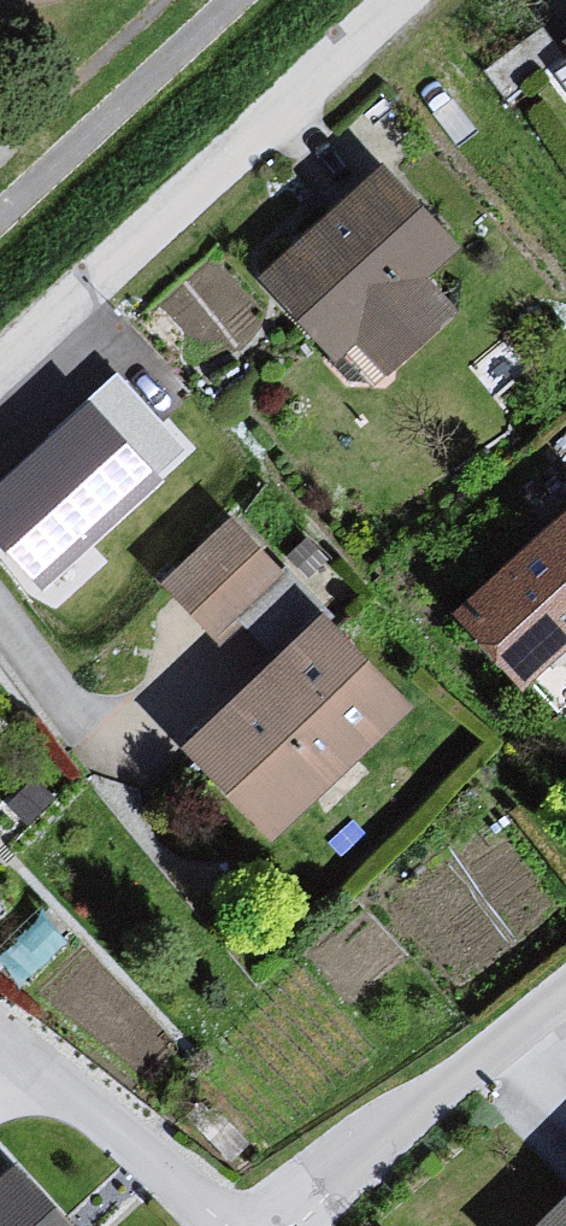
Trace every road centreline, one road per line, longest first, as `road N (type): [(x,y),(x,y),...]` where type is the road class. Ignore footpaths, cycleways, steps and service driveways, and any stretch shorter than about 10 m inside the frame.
road 1 (residential): [(0,365),(143,223),(400,0)]
road 2 (residential): [(272,1225),(297,1198),(565,1009)]
road 3 (residential): [(217,1225),(0,1031)]

